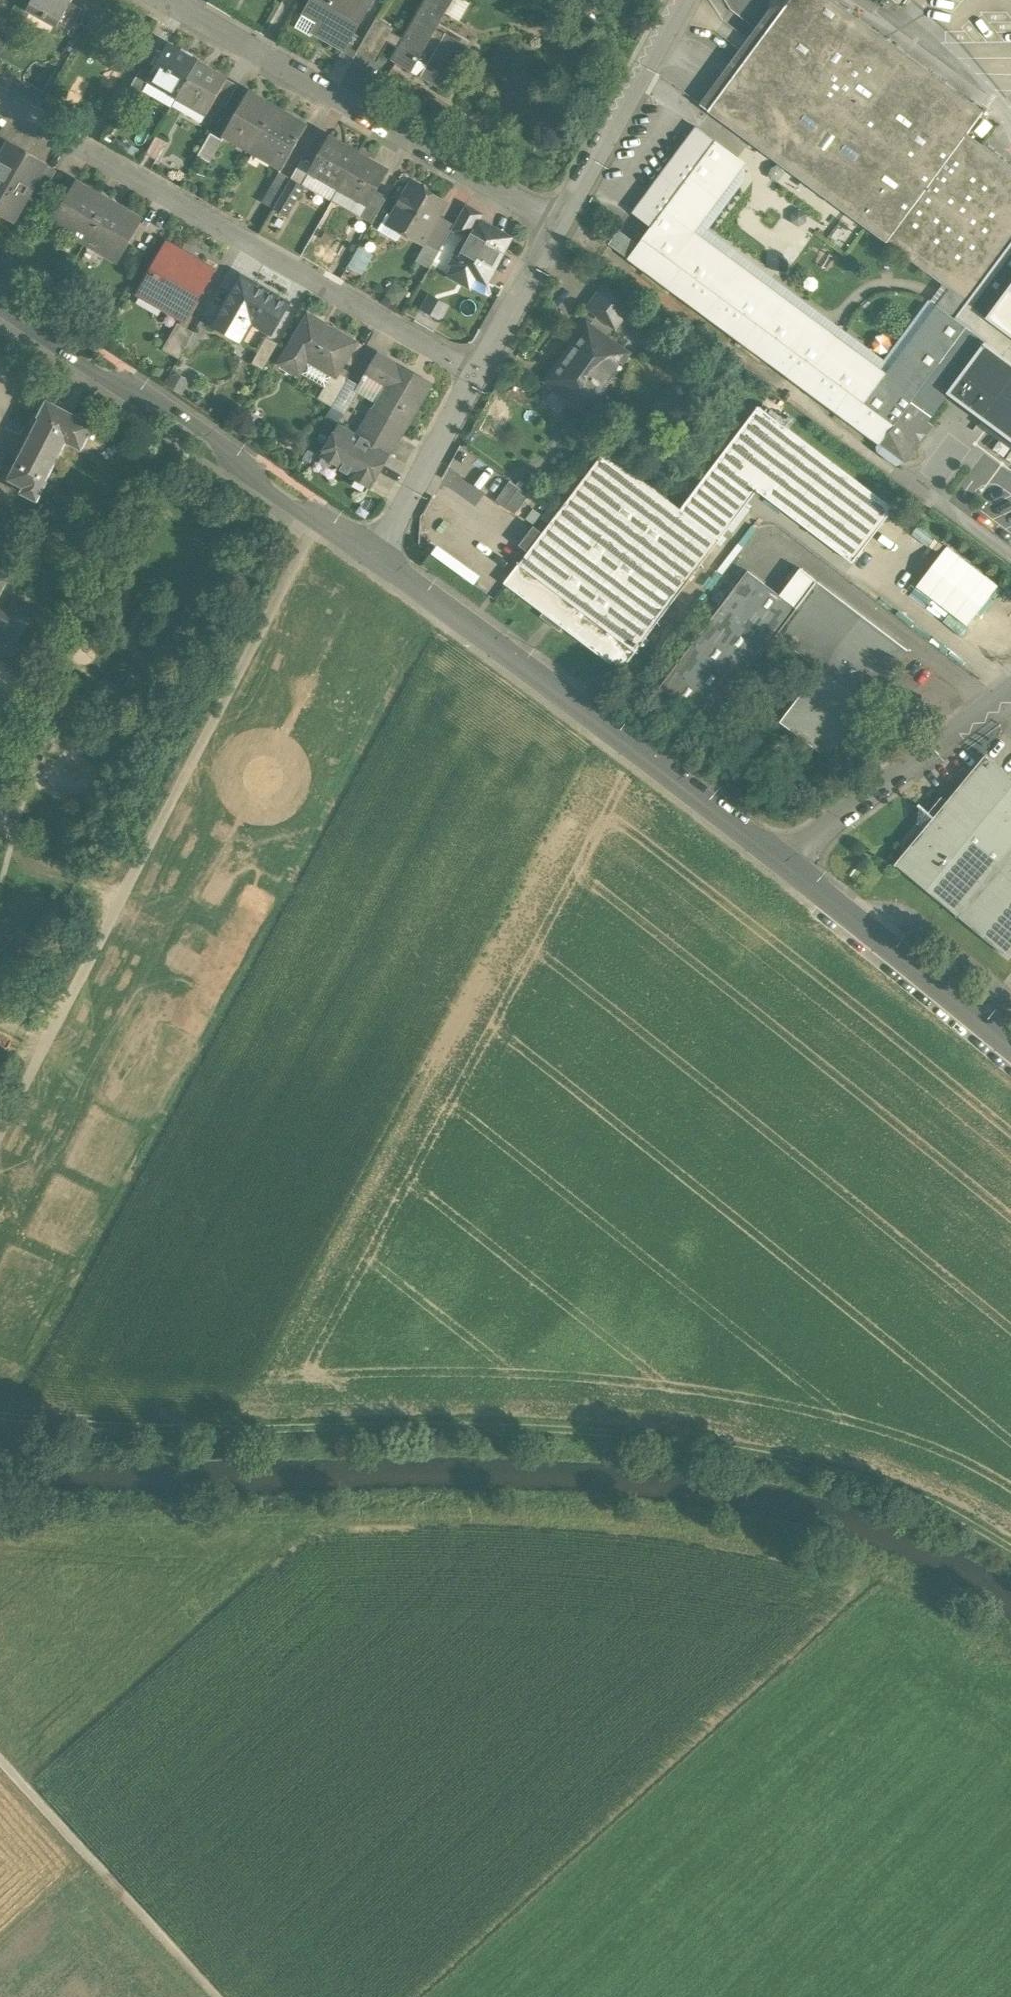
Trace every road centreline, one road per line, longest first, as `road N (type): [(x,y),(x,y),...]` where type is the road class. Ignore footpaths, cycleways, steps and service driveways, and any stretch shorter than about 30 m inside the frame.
road 1 (track): [(0,1415),(243,1430),(598,1430),(740,1447),(941,1502),(1010,1545)]
road 2 (track): [(0,1134),(316,521)]
road 3 (residential): [(477,373),(0,101)]
road 4 (unclassified): [(784,864),(586,708),(377,562)]
road 5 (residential): [(160,0),(558,228)]
road 6 (unclassified): [(377,562),(0,308)]
road 7 (track): [(0,1760),(217,1996)]
road 8 (unclassified): [(1010,1048),(784,864)]
road 9 (unclassified): [(784,864),(1010,688)]
road 10 (residential): [(558,228),(684,0)]
road 11 (residential): [(377,562),(477,373)]
road 12 (residential): [(477,373),(558,228)]

